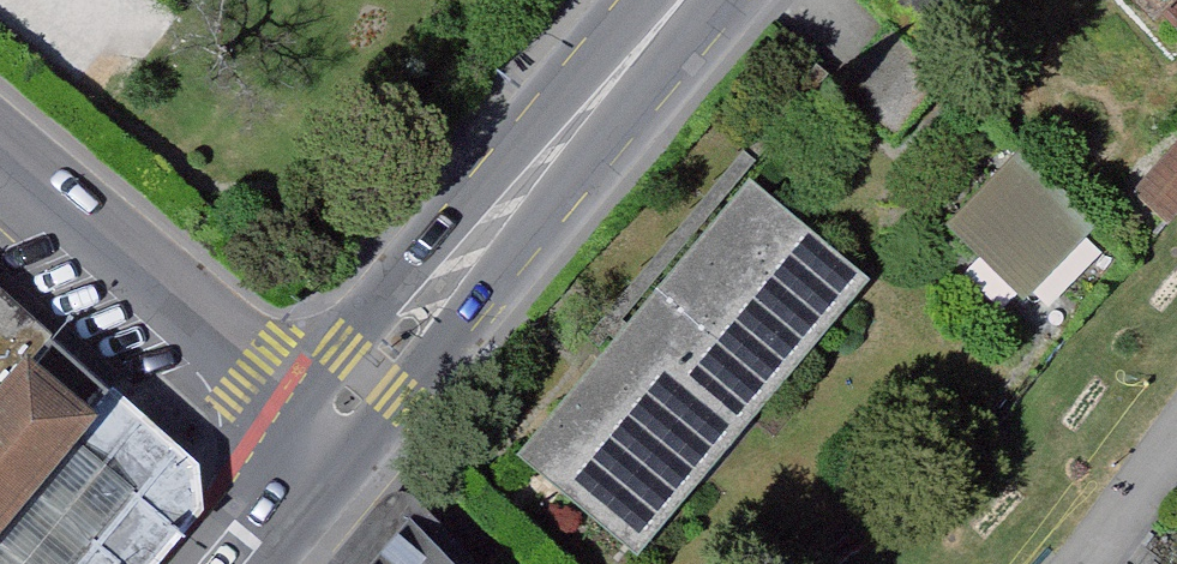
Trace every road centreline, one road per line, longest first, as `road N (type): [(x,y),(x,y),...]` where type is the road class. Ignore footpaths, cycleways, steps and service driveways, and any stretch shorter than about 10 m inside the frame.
road 1 (primary): [(314,433),(678,0)]
road 2 (tertiary): [(314,433),(249,365),(0,151)]
road 3 (primary): [(204,563),(314,433)]

